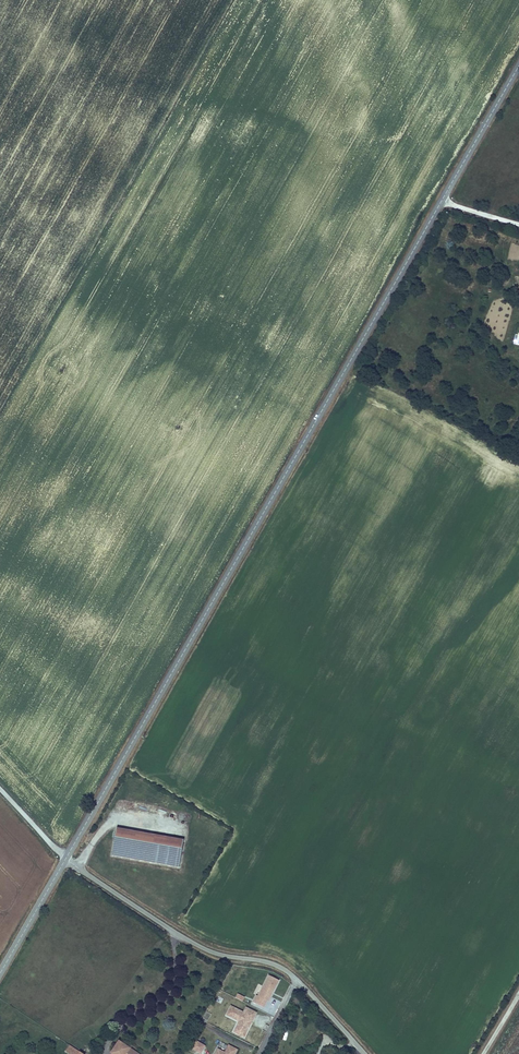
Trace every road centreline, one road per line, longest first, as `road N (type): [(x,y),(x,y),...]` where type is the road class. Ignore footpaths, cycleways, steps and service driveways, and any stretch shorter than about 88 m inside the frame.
road 1 (tertiary): [(66,858),(518,65)]
road 2 (unclassified): [(66,858),(184,938),(286,971),(365,1053)]
road 3 (tertiary): [(0,973),(66,858)]

